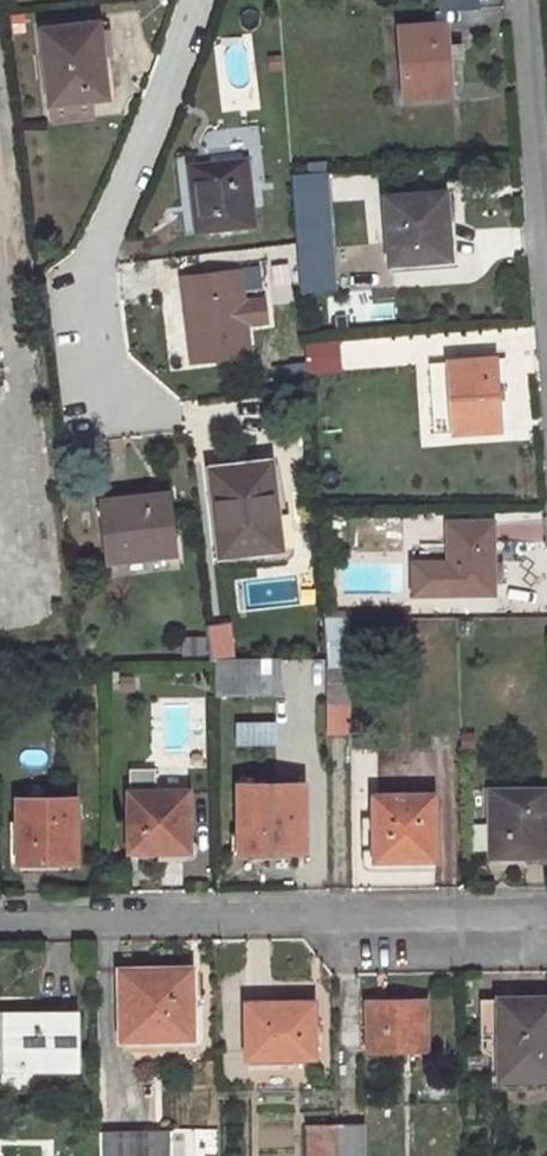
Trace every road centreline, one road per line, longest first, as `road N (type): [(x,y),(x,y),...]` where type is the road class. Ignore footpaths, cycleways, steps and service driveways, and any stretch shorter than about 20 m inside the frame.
road 1 (residential): [(0,919),(546,914)]
road 2 (residential): [(189,0),(165,84),(79,270),(99,410)]
road 3 (residential): [(531,0),(546,219)]

